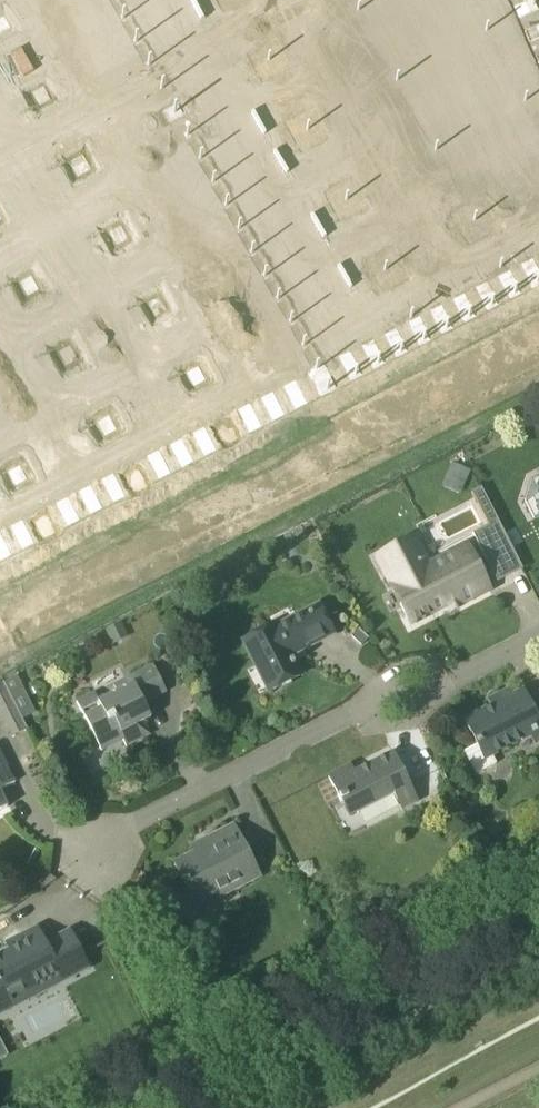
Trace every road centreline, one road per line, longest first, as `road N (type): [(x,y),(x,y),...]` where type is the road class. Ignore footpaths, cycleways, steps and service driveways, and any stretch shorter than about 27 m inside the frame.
road 1 (residential): [(89,843),(538,618)]
road 2 (tertiary): [(144,1107),(538,905)]

